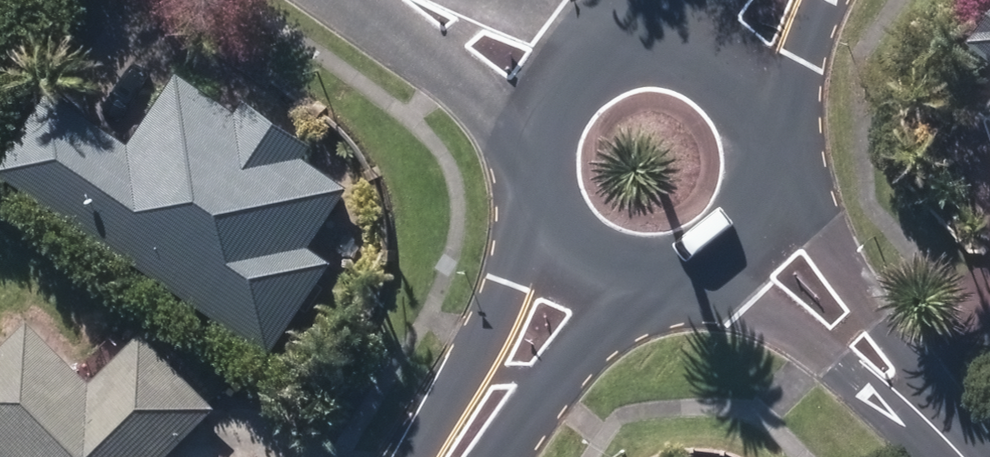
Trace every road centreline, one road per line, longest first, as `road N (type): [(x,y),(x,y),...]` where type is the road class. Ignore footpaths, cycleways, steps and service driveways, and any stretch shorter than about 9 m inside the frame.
road 1 (residential): [(774,172),(823,235),(936,425)]
road 2 (tertiary): [(420,456),(481,343),(545,191)]
road 3 (residential): [(936,425),(882,395),(702,262)]
road 4 (tertiary): [(626,266),(488,456)]
road 5 (residential): [(538,154),(411,33),(388,0)]
road 6 (tertiary): [(827,0),(774,129)]
road 7 (tertiary): [(686,37),(729,58),(758,89),(774,129)]
road 8 (tertiary): [(538,154),(544,116),(561,82),(595,51)]

